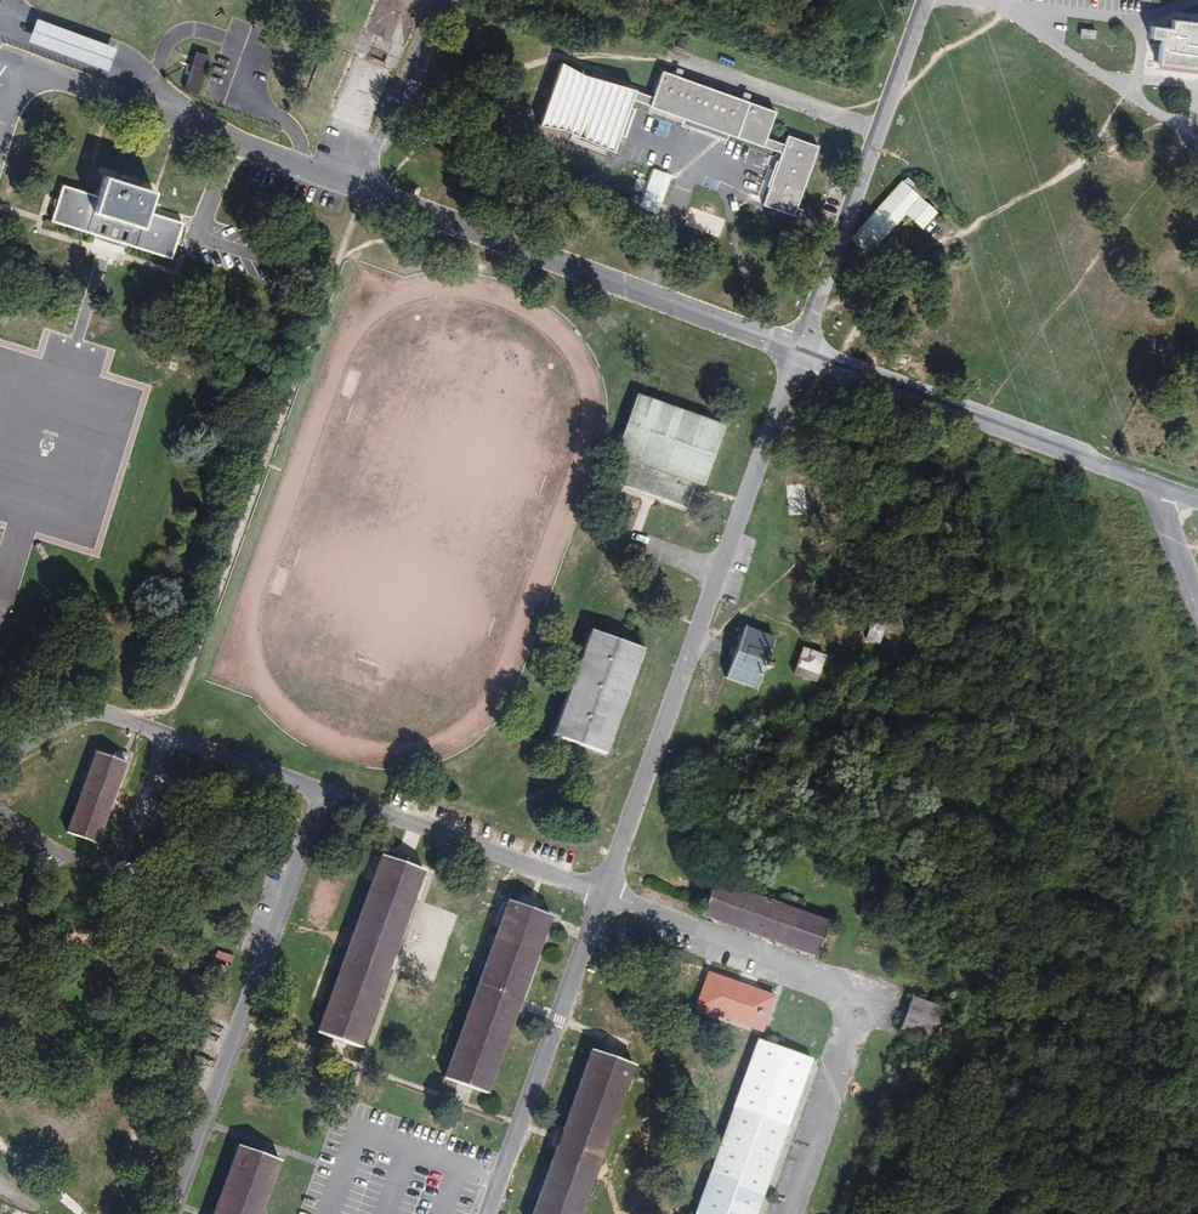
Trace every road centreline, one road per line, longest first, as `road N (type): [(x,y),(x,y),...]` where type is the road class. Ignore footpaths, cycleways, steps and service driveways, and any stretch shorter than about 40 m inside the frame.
road 1 (unclassified): [(0,678),(604,893)]
road 2 (unclassified): [(604,893),(800,350)]
road 3 (unclassified): [(604,893),(830,978),(842,992),(853,1033),(785,1213)]
road 4 (unclassified): [(366,188),(800,350)]
road 5 (unclassified): [(800,350),(1158,487)]
road 6 (unclassified): [(800,350),(926,0)]
road 7 (unclassified): [(488,1213),(604,893)]
road 8 (unclassified): [(1010,5),(1197,140)]
road 9 (unclassified): [(366,188),(378,140),(440,0)]
road 10 (unclassified): [(179,120),(366,188)]
road 11 (unclassified): [(0,55),(179,120)]
road 12 (unclassified): [(1010,5),(1141,21)]

